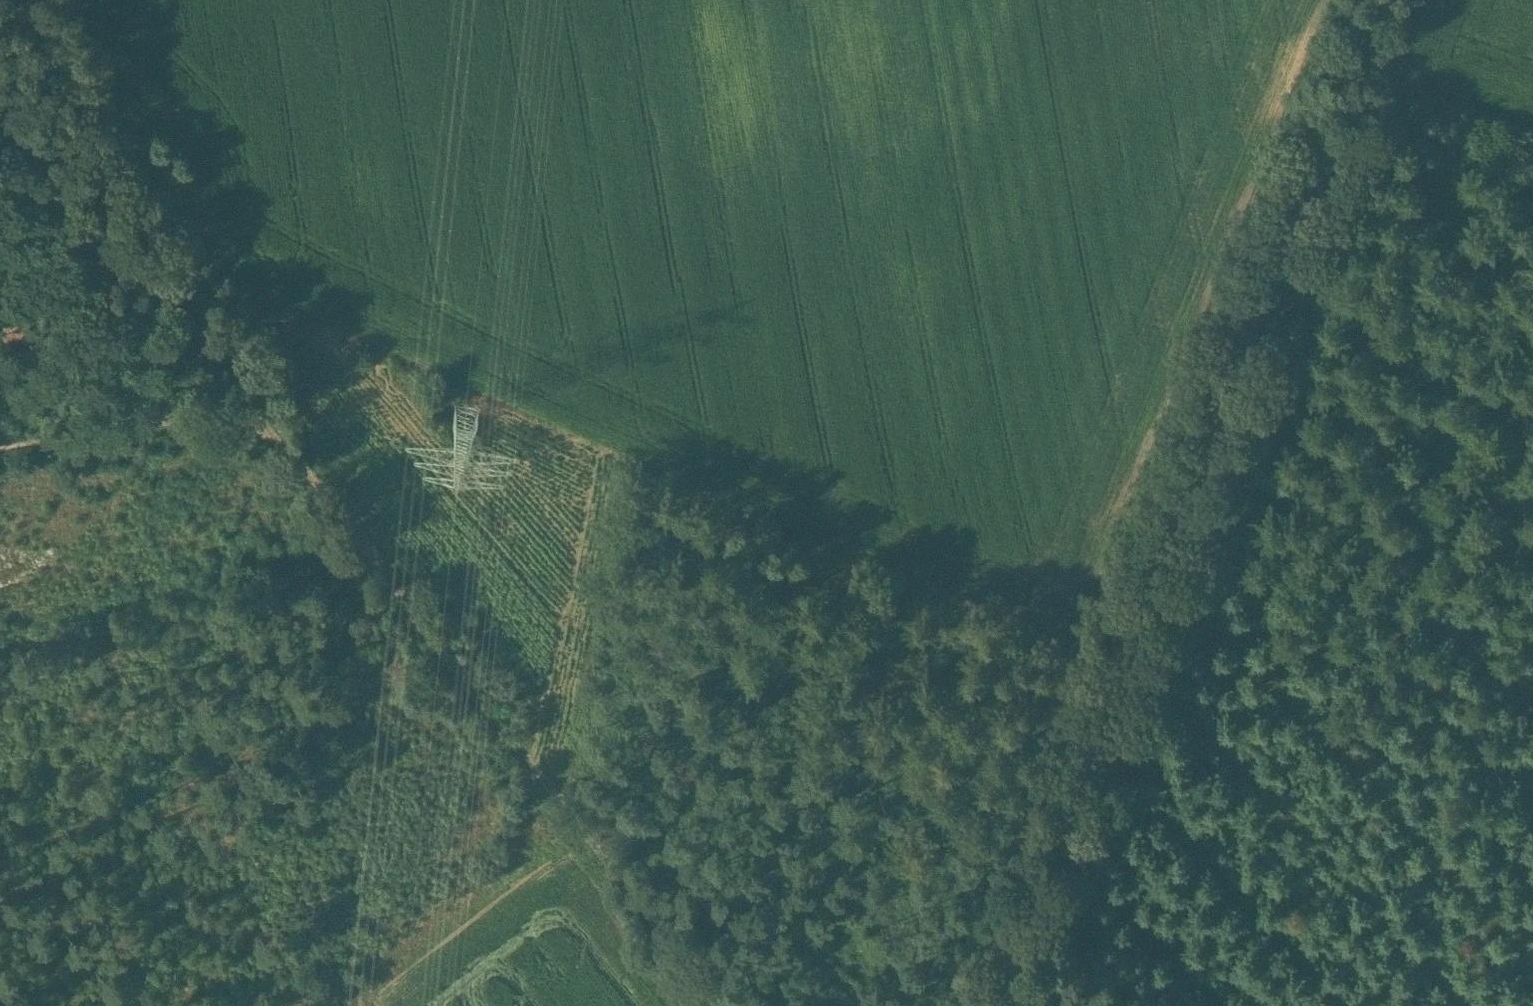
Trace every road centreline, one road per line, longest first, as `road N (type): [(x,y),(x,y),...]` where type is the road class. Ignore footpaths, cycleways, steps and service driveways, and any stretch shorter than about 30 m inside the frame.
road 1 (unclassified): [(1378,0),(984,1005)]
road 2 (track): [(259,415),(719,1005)]
road 3 (track): [(0,75),(259,415)]
road 4 (track): [(259,415),(0,452)]

